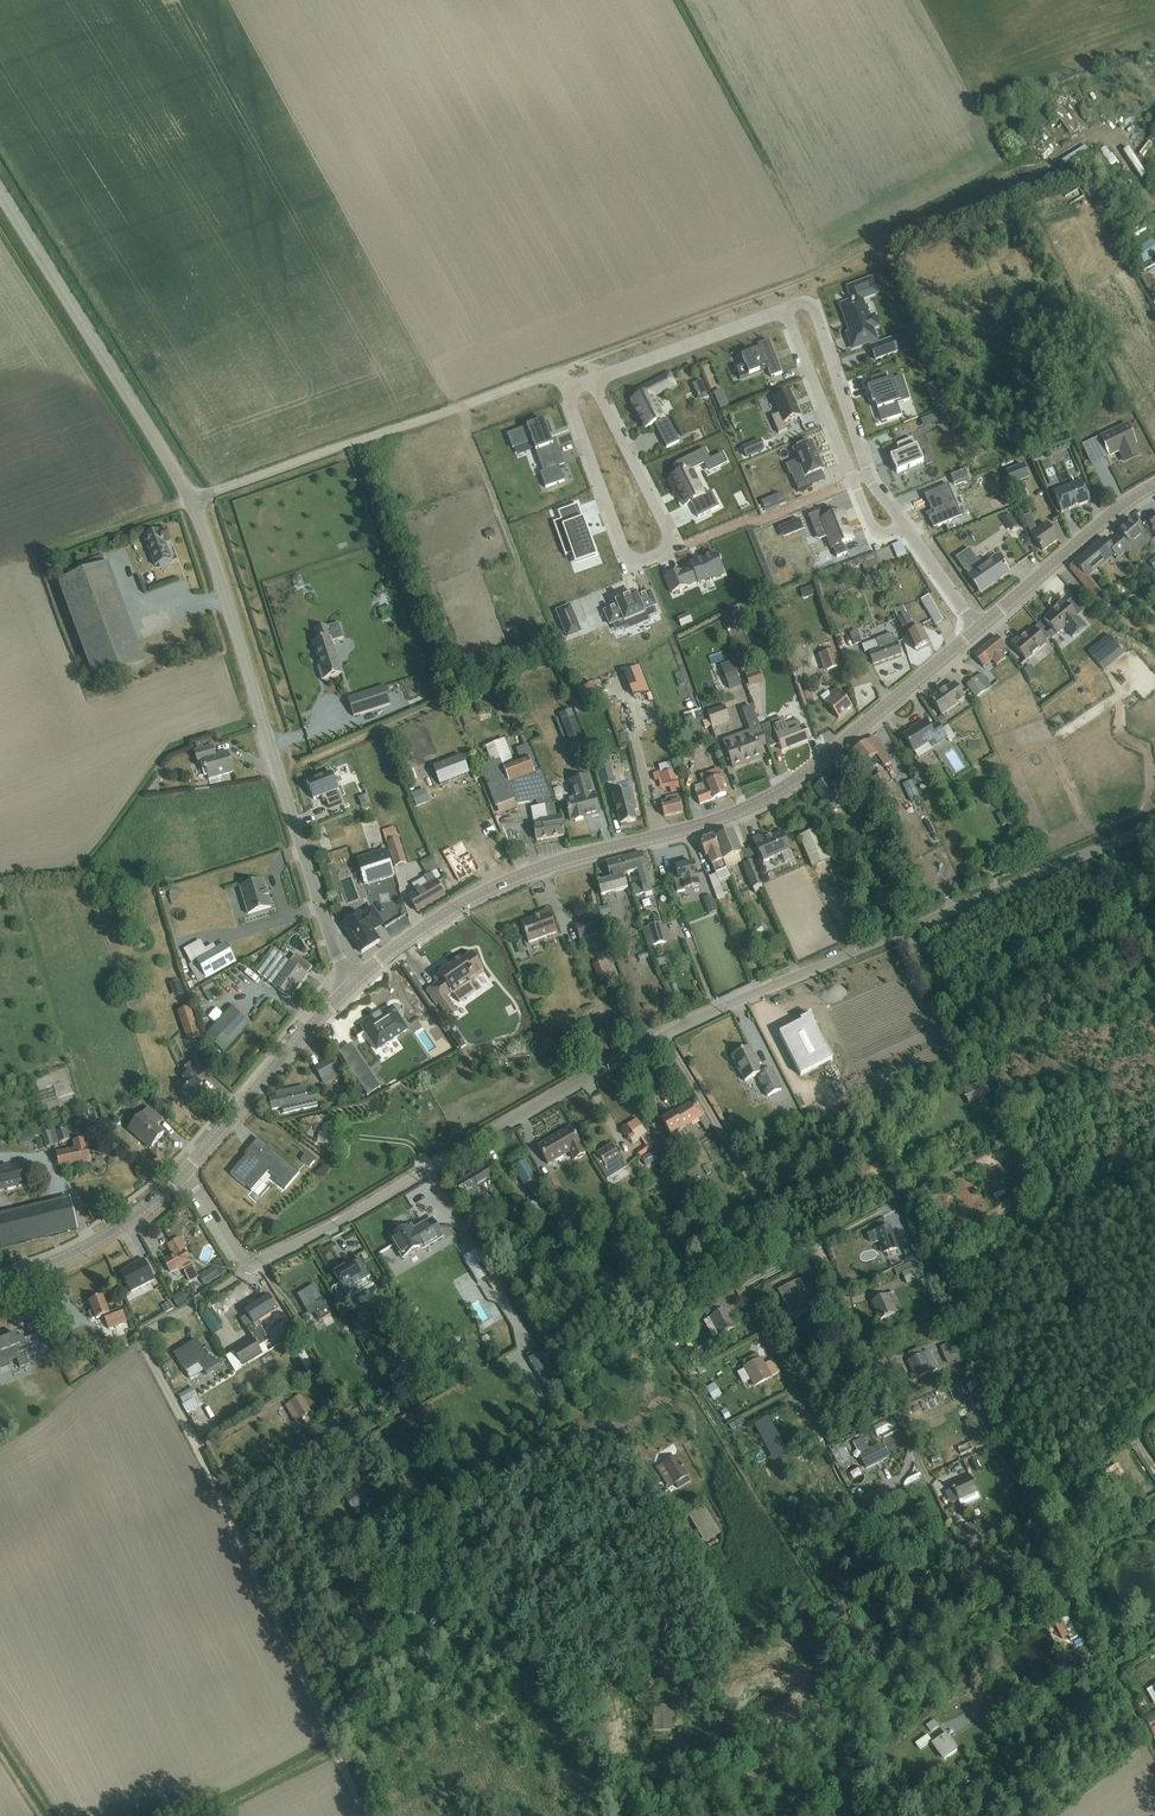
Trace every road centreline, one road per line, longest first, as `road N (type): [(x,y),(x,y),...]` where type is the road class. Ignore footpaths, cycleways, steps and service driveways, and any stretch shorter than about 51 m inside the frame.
road 1 (tertiary): [(357,981),(444,916),(522,876),(750,812),(856,737),(983,627)]
road 2 (track): [(371,1815),(145,1349),(152,1329),(247,1265)]
road 3 (unclassified): [(184,1173),(247,1265),(663,1035)]
road 4 (unclassified): [(663,1035),(1154,825)]
road 5 (track): [(554,373),(813,276),(1027,163)]
road 6 (residential): [(357,981),(338,956),(192,499)]
road 7 (residential): [(1031,1815),(947,1641),(712,1815)]
road 8 (residential): [(592,379),(674,549),(636,565),(626,555),(566,387)]
road 9 (residential): [(192,499),(554,373),(566,387)]
road 10 (residential): [(192,499),(0,193)]
road 11 (residential): [(817,1244),(928,1483)]
road 12 (tertiary): [(184,1173),(357,981)]
road 13 (residential): [(663,1035),(794,1256)]
road 14 (residential): [(794,1256),(743,1287),(823,1445)]
road 15 (tertiary): [(983,627),(1154,484)]
road 16 (tertiary): [(0,1278),(53,1265),(112,1235),(184,1173)]
road 17 (residential): [(592,379),(785,308)]
road 18 (residential): [(785,308),(814,307),(867,474)]
road 19 (residential): [(785,308),(854,482)]
road 20 (residential): [(971,1168),(817,1244)]
road 21 (residential): [(904,522),(983,627)]

